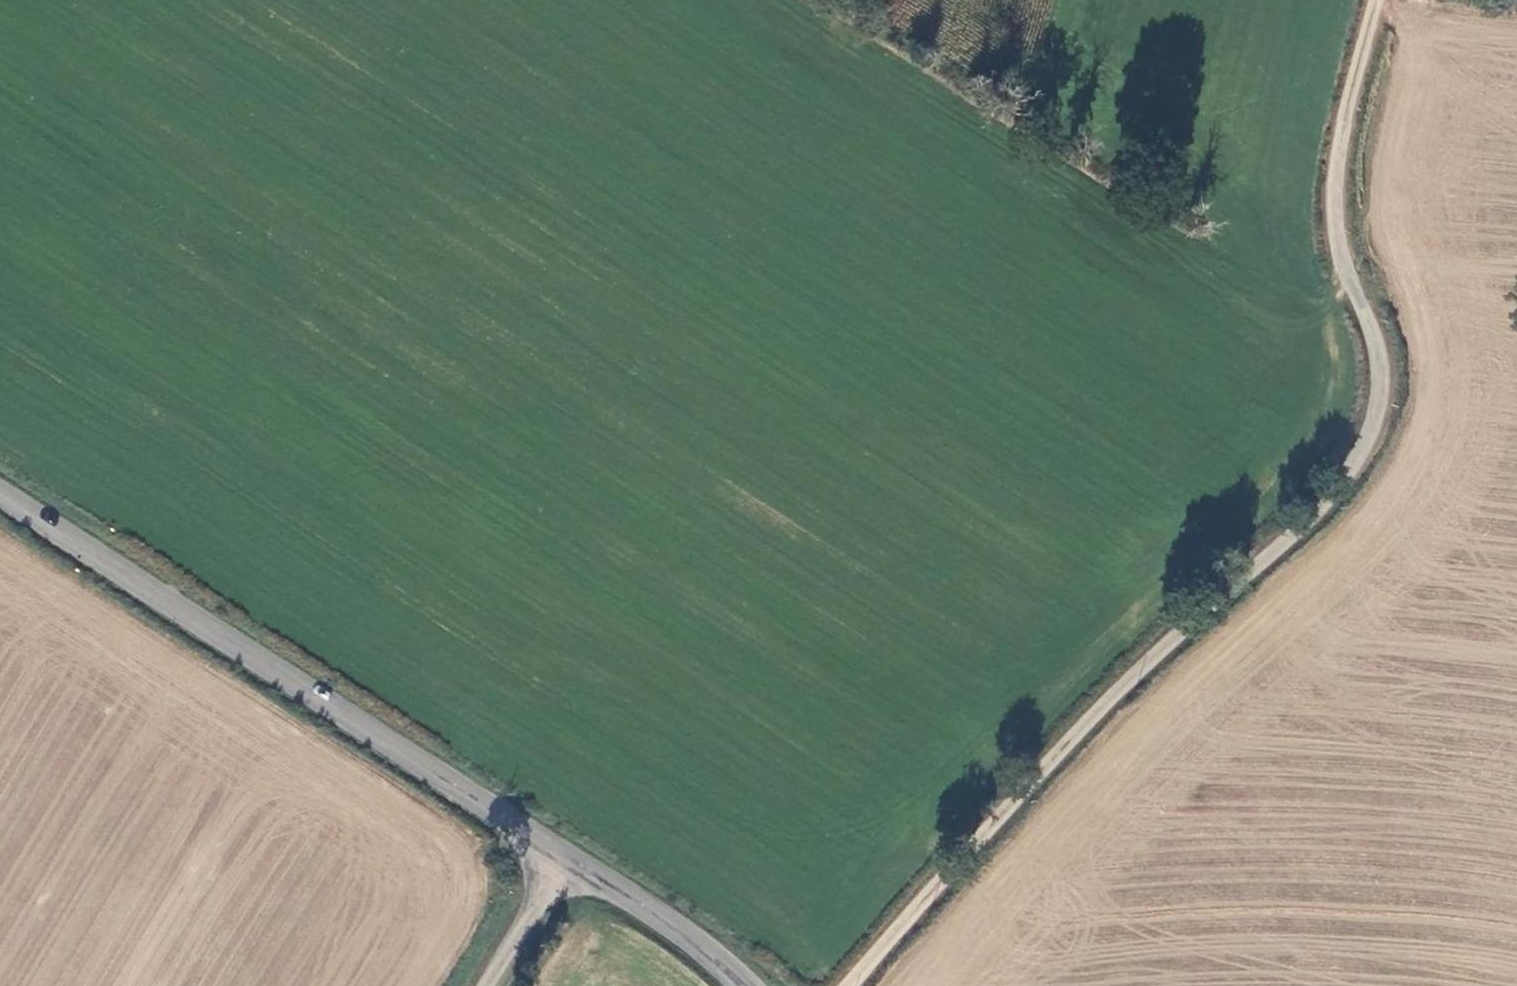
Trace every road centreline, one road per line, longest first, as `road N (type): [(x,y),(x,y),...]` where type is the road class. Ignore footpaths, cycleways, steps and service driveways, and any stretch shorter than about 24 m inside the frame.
road 1 (unclassified): [(839,985),(1122,683),(1335,490),(1364,442),(1379,392),(1377,340),(1331,215),(1333,147),(1373,0)]
road 2 (secondary): [(558,854),(0,495)]
road 3 (secondary): [(746,985),(697,940),(558,854)]
road 4 (unclassified): [(558,854),(479,985)]

